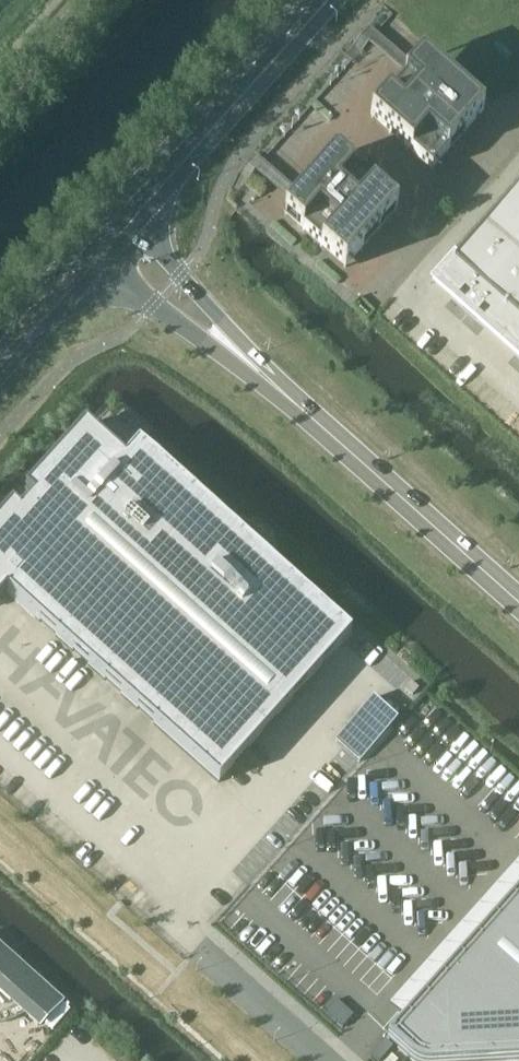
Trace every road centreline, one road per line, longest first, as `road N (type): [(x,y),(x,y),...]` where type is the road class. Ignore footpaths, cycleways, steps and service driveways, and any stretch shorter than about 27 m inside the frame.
road 1 (tertiary): [(518,601),(111,242)]
road 2 (tertiary): [(111,242),(325,0)]
road 3 (unclassified): [(323,1060),(192,940)]
road 4 (tertiary): [(0,358),(111,242)]
road 5 (unclassified): [(0,95),(83,0)]

